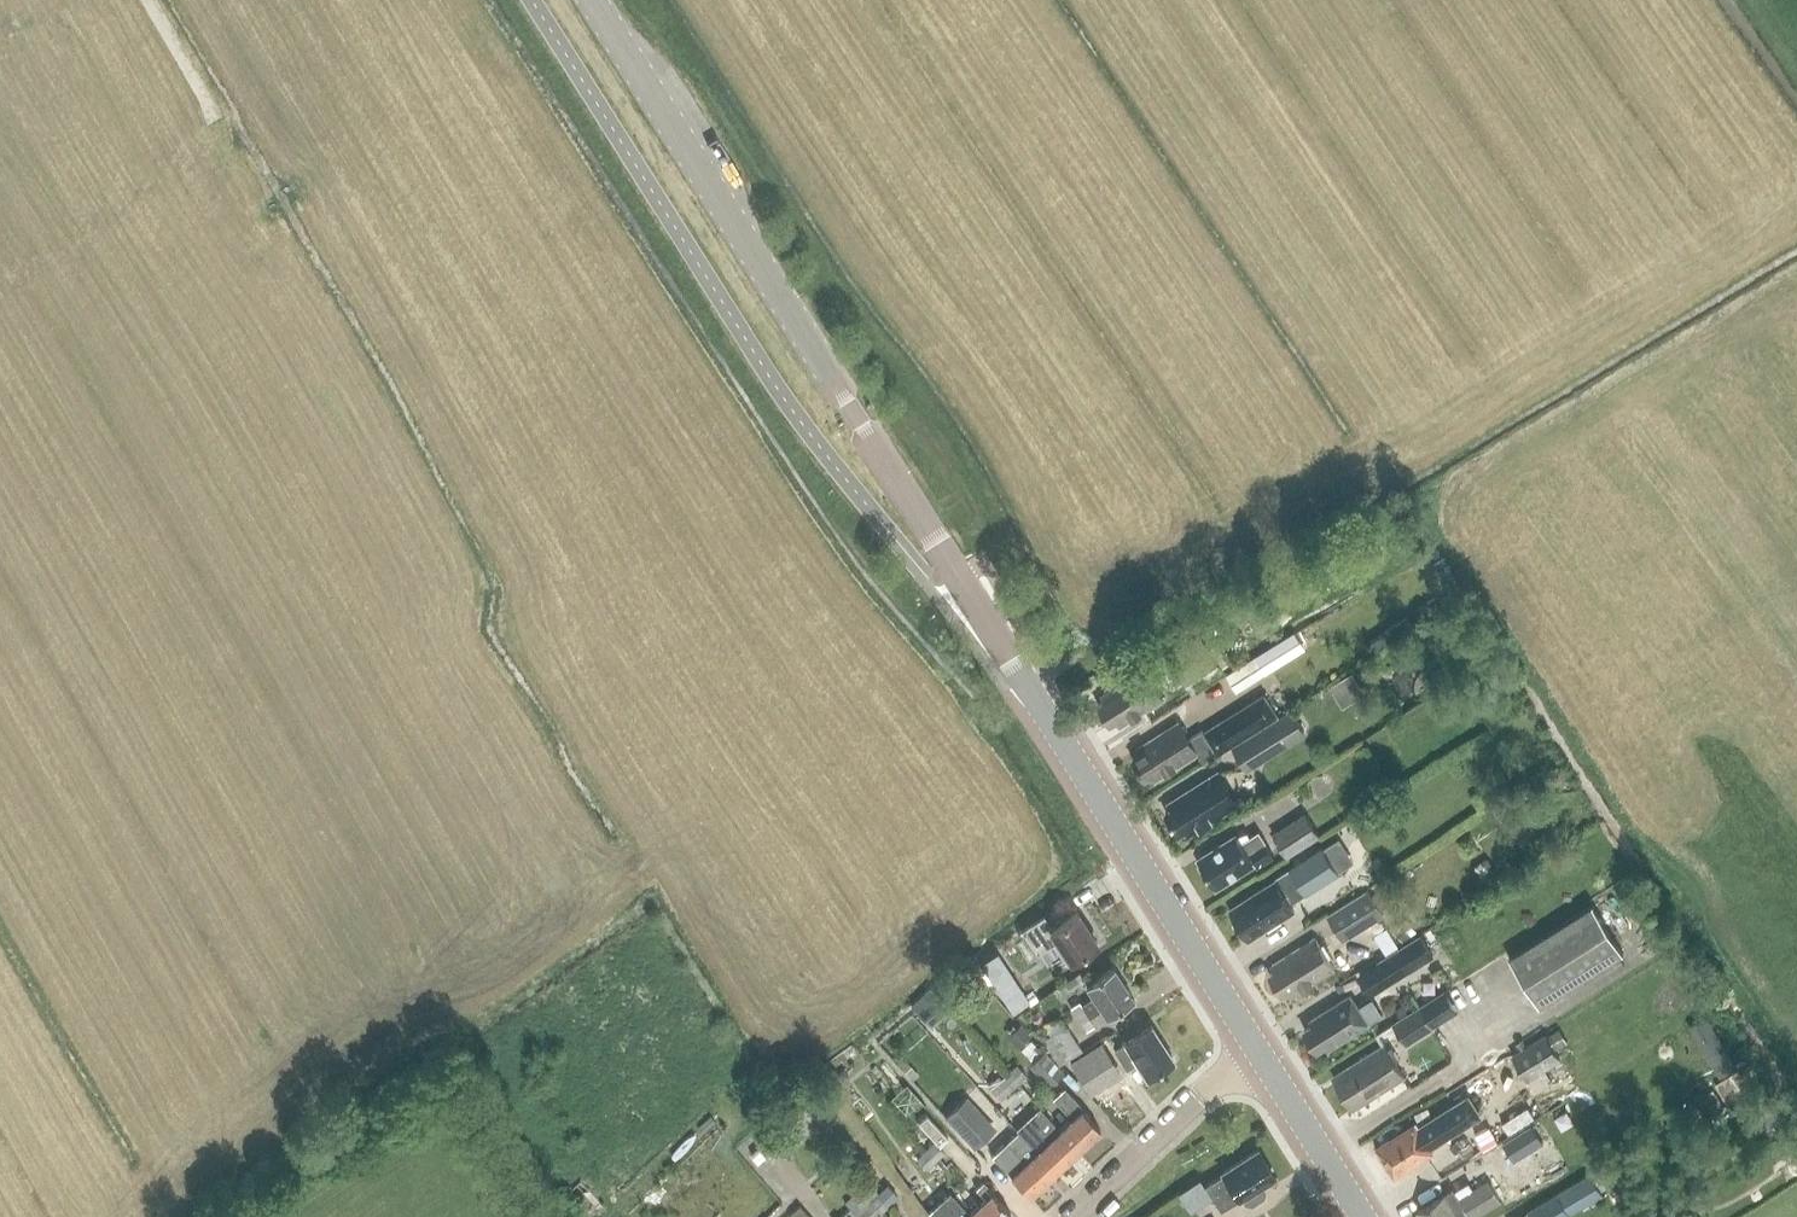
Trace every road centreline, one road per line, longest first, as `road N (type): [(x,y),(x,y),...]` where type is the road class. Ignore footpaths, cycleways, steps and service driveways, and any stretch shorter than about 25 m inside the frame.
road 1 (secondary): [(1258,1054),(592,0)]
road 2 (residential): [(1073,1216),(1258,1054)]
road 3 (secondary): [(1362,1216),(1258,1054)]

